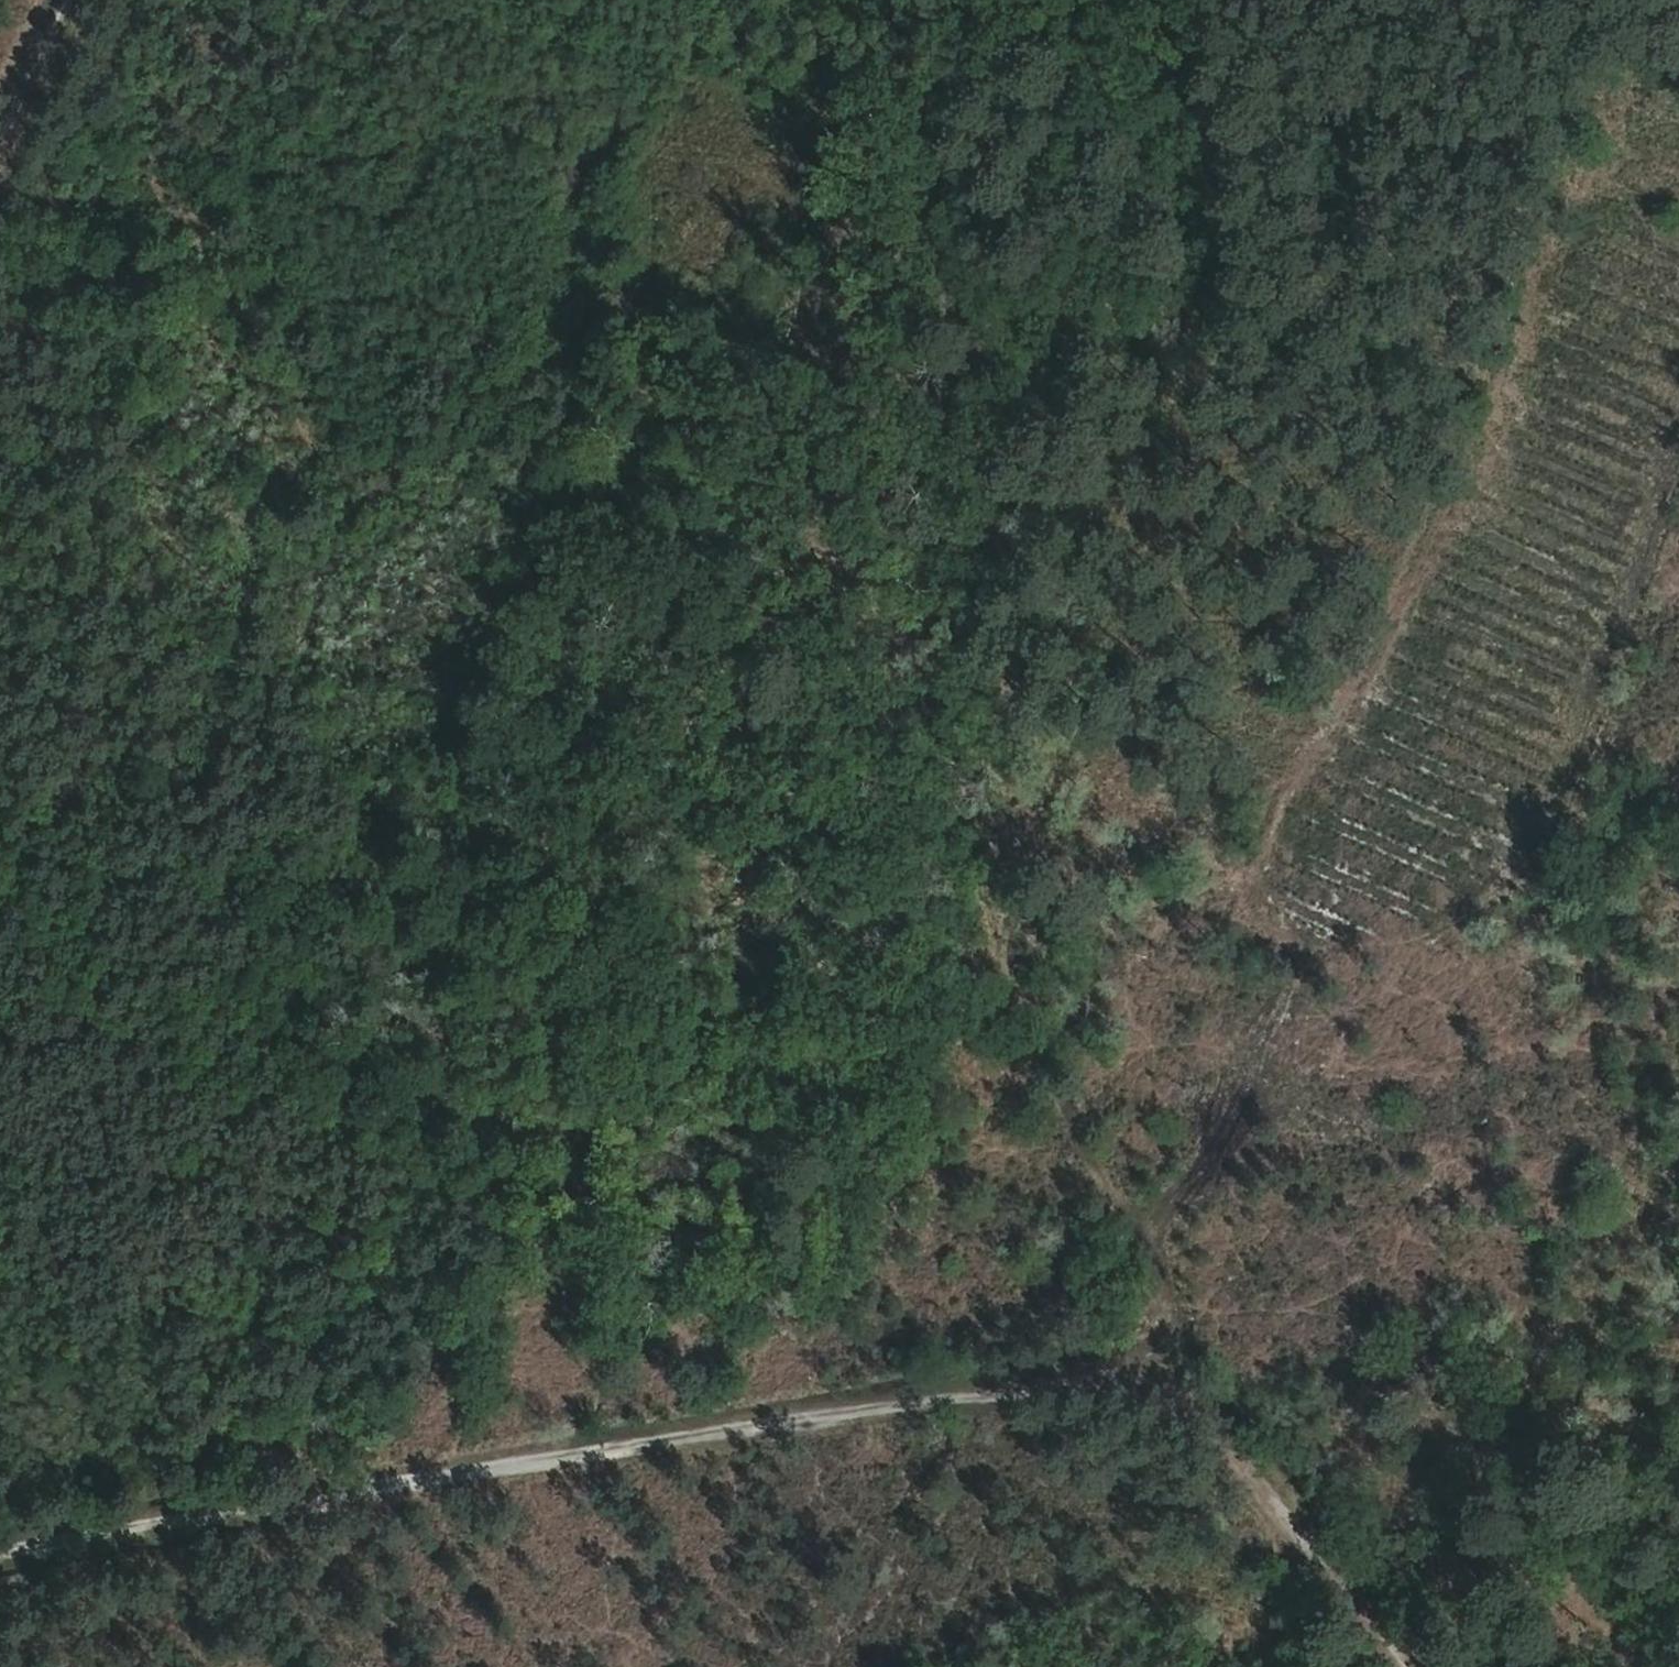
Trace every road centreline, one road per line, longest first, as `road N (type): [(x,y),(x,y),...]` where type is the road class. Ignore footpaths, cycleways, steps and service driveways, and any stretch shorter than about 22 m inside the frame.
road 1 (track): [(1389,1666),(1175,1415),(1093,1378),(0,1554)]
road 2 (track): [(0,132),(61,0)]

